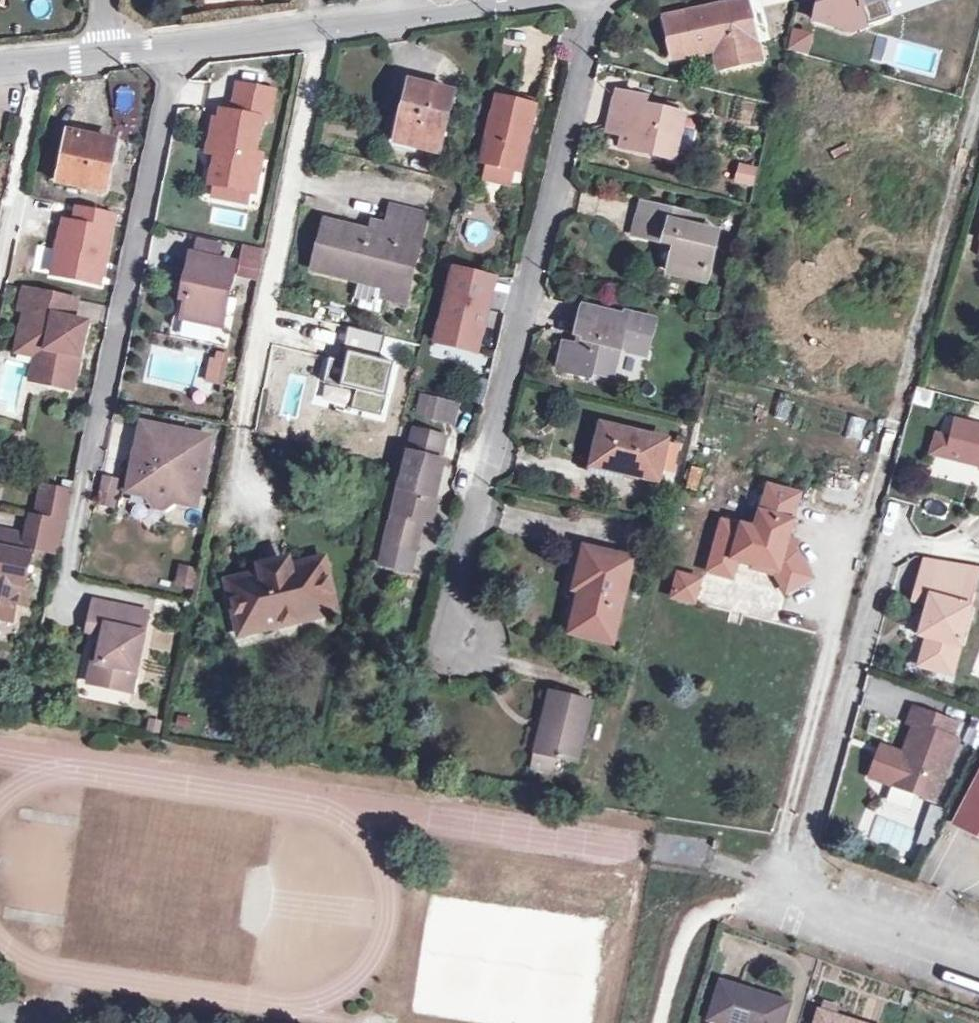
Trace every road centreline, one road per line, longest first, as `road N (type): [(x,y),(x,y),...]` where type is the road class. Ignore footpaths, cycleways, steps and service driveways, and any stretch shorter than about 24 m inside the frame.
road 1 (residential): [(978,954),(792,889),(886,556),(922,544),(978,553)]
road 2 (unclassified): [(484,0),(118,48)]

